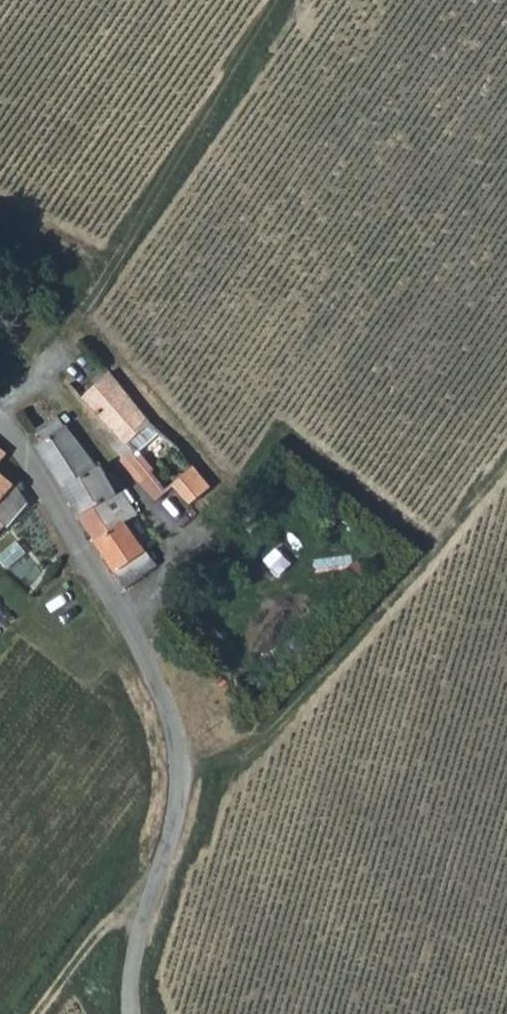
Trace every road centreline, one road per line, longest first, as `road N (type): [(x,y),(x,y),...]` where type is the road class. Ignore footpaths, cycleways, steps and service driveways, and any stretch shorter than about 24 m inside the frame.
road 1 (unclassified): [(5,426),(24,441),(171,712),(180,810),(127,1013)]
road 2 (track): [(69,340),(111,288),(131,218),(271,0)]
road 3 (track): [(36,1013),(103,927),(151,911)]

